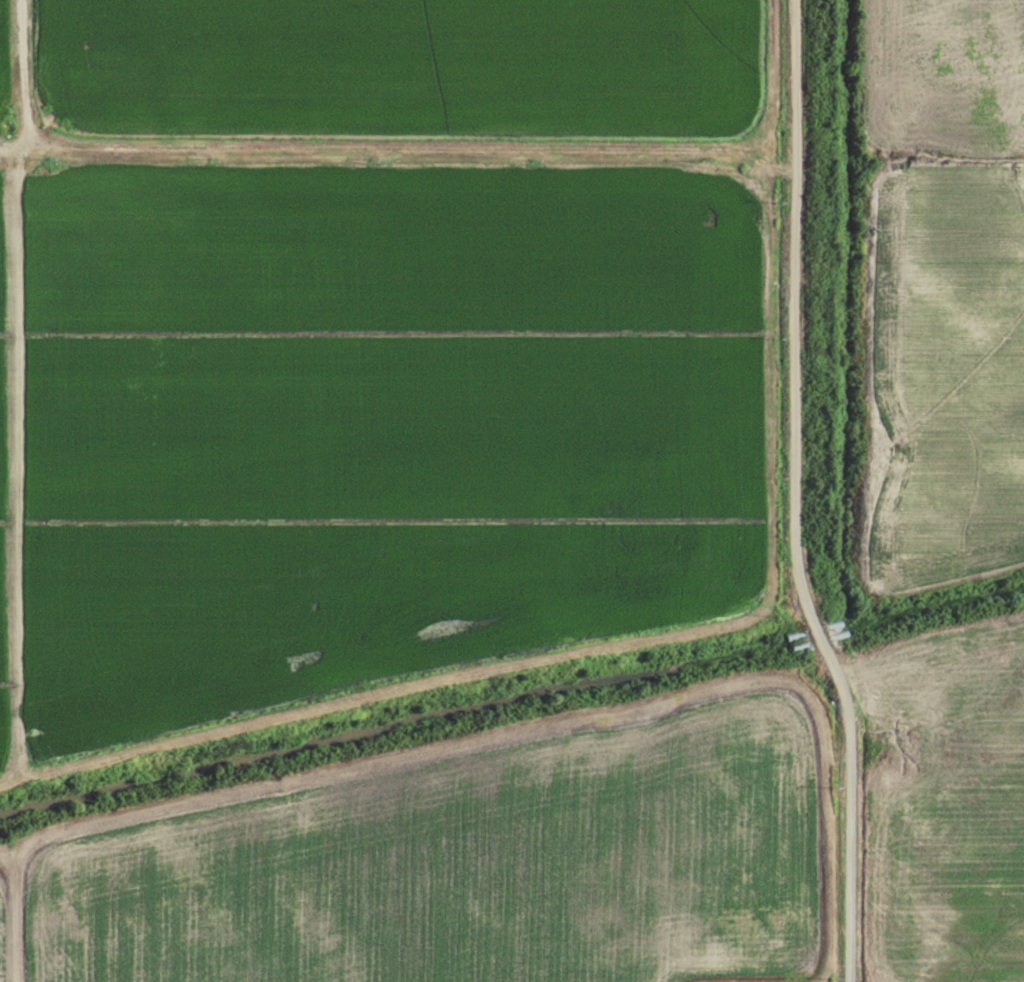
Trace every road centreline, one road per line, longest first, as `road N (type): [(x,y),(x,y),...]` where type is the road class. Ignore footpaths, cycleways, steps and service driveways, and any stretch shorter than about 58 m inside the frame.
road 1 (track): [(761,164),(754,180),(764,193),(768,572),(755,608),(0,784)]
road 2 (residential): [(849,981),(851,744),(837,680),(802,602),(792,521),(791,0)]
road 3 (track): [(827,659),(37,835),(0,850)]
road 4 (track): [(792,169),(726,148),(0,145)]
road 5 (track): [(14,145),(15,780)]
road 6 (track): [(21,0),(24,145)]
road 7 (track): [(14,844),(14,981)]

